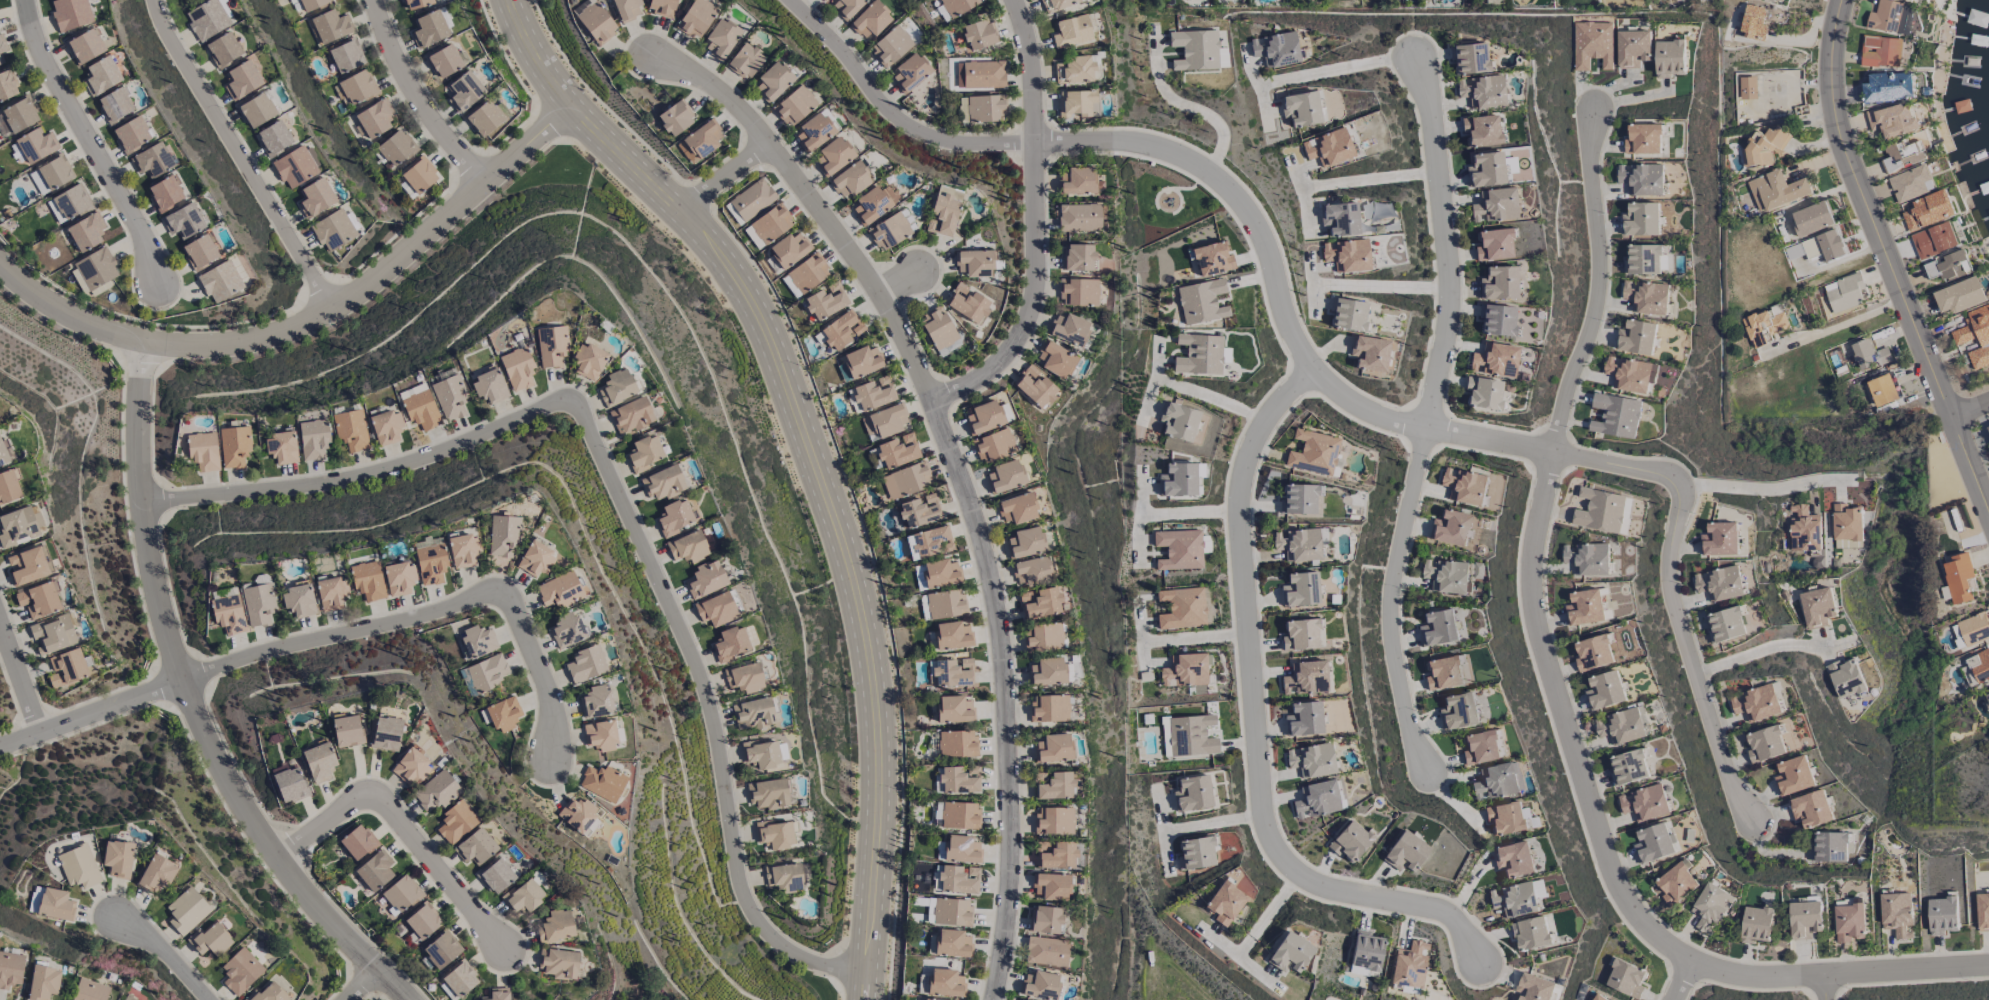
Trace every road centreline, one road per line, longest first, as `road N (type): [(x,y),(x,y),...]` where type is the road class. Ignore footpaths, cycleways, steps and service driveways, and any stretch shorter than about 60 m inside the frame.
road 1 (residential): [(1988,967),(1793,979),(1717,972),(1689,964),(1653,936),(1605,859),(1537,629),(1532,578),(1563,399),(1597,292),(1592,114)]
road 2 (residential): [(869,975),(765,922),(734,871),(725,750),(688,641),(576,388),(436,458),(146,507)]
road 3 (secondary): [(867,999),(878,749),(871,665),(773,339),(707,230),(592,130),(523,0)]
road 4 (residential): [(989,999),(1015,843),(996,607),(949,396),(894,288),(750,98),(665,51)]
road 5 (residential): [(1673,485),(1644,471),(1388,421),(1353,405),(1323,385),(1287,328),(1262,242),(1234,196),(1201,167),(1158,148),(1051,136)]
road 6 (residential): [(1479,963),(1447,917),(1298,878),(1262,815),(1240,510),(1247,461),(1313,369)]
road 7 (residential): [(404,999),(274,855),(178,681),(156,606),(138,433),(147,346)]
road 8 (residential): [(572,97),(480,186),(333,306),(235,340),(147,346),(26,293),(0,262)]
road 9 (residential): [(1988,506),(1829,119),(1825,33),(1833,0)]
road 10 (residential): [(178,681),(229,661),(475,607),(533,716),(535,764)]
road 11 (residential): [(949,396),(1001,369),(1031,337),(1047,300),(1049,87),(1032,0)]
road 12 (residential): [(1415,59),(1428,105),(1450,308),(1426,428)]
road 13 (residential): [(154,0),(333,306)]
road 14 (residential): [(1753,823),(1723,769),(1668,573),(1673,485)]
road 15 (residential): [(1426,428),(1392,639),(1412,737),(1428,770)]
road 16 (residential): [(163,287),(32,25),(29,0)]
road 17 (residential): [(274,855),(377,802),(399,816),(499,946)]
road 18 (residential): [(1051,136),(979,138),(917,116),(811,0)]
road 19 (residential): [(383,0),(408,88),(480,186)]
road 20 (residential): [(178,681),(0,740)]
road 21 (residential): [(215,999),(140,925),(116,914)]
road 22 (residential): [(684,211),(781,139)]

